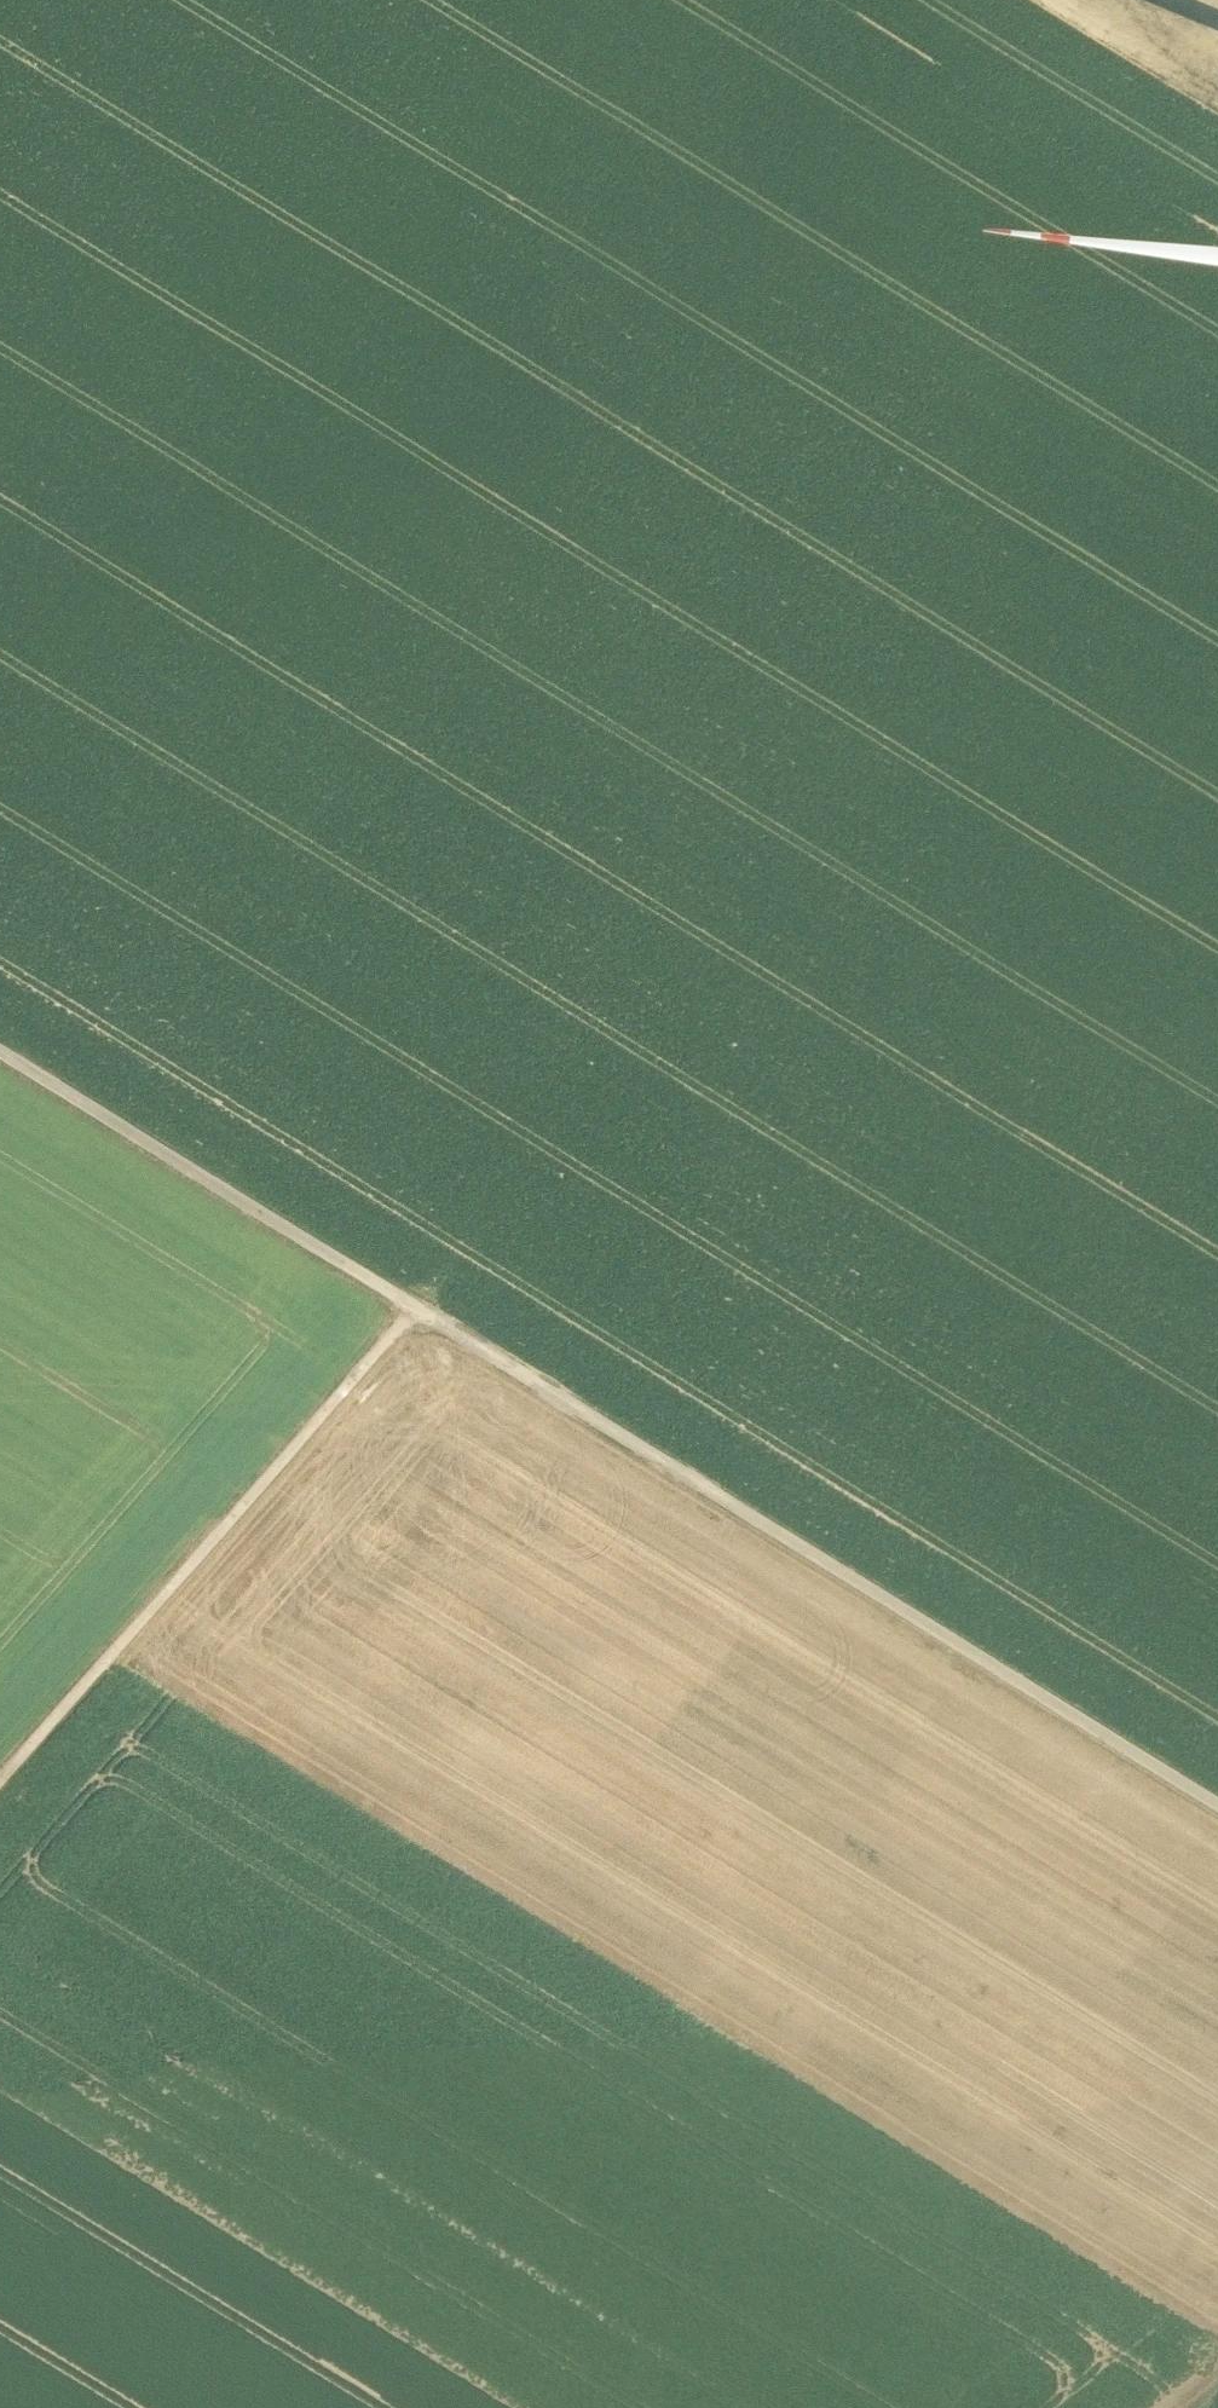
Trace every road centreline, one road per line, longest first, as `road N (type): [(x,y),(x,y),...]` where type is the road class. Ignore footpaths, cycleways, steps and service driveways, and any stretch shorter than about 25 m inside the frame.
road 1 (track): [(0,1050),(1217,1802)]
road 2 (track): [(416,1306),(0,1781)]
road 3 (track): [(1050,0),(1217,104)]

